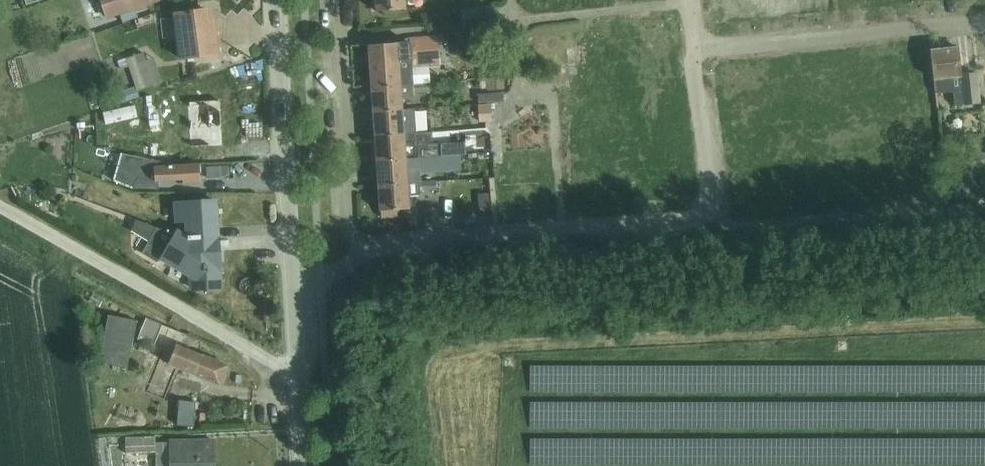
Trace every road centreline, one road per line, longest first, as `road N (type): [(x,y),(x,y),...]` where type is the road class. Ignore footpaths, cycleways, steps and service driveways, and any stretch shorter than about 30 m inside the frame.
road 1 (residential): [(366,253),(446,238),(711,225),(694,53)]
road 2 (unclassified): [(298,376),(0,207)]
road 3 (residential): [(694,53),(984,17)]
road 4 (residential): [(291,291),(276,0)]
road 5 (residential): [(366,253),(350,229),(336,0)]

